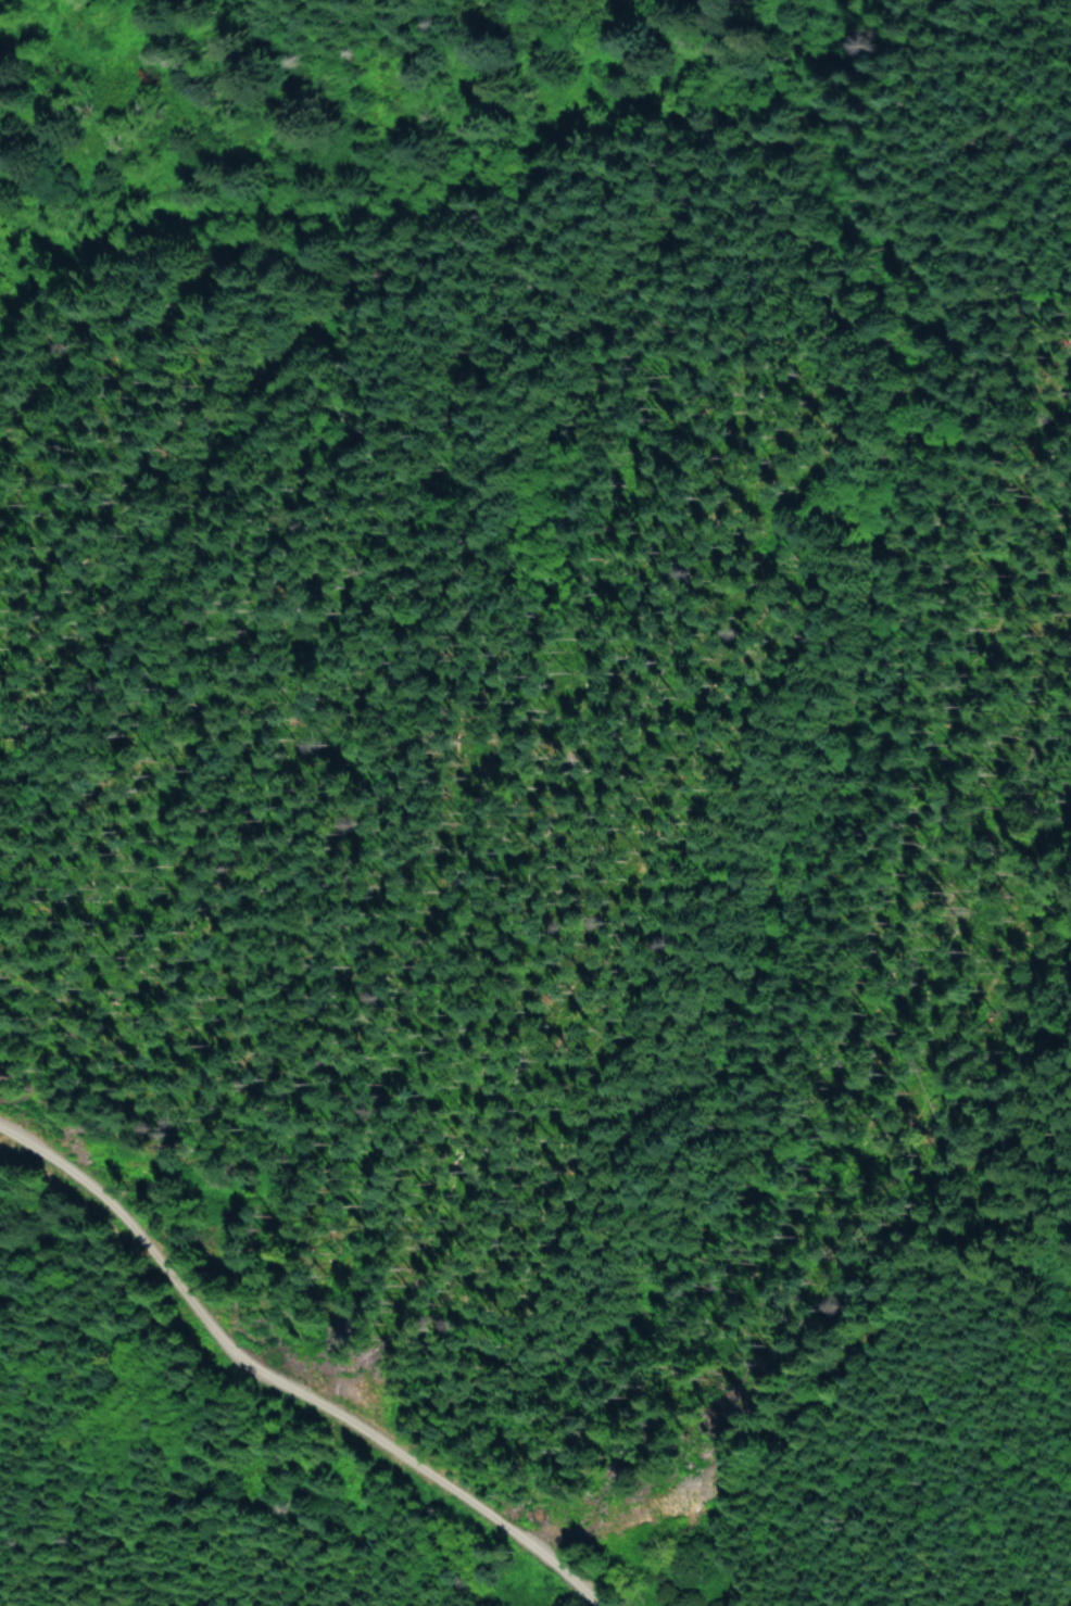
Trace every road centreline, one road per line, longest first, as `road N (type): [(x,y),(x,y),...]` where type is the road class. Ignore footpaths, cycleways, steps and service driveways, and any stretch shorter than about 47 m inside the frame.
road 1 (residential): [(592,1605),(474,1505),(214,1333),(91,1181),(0,1122)]

